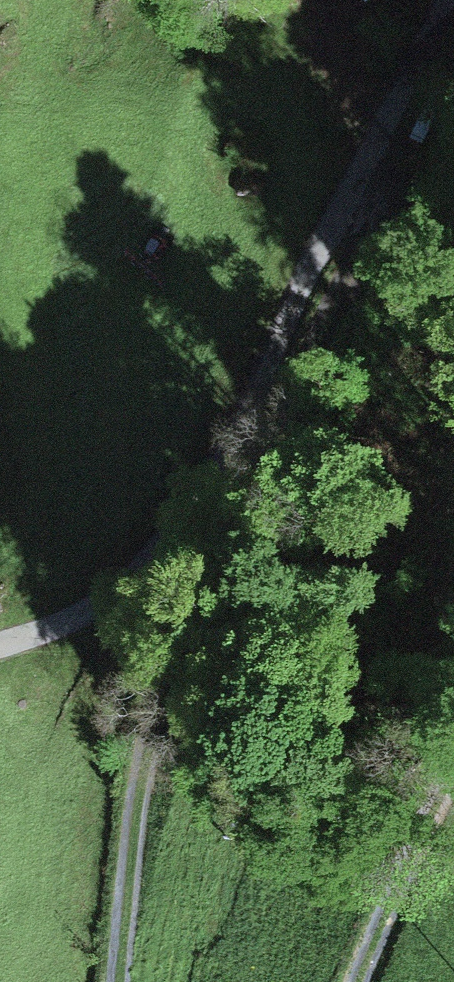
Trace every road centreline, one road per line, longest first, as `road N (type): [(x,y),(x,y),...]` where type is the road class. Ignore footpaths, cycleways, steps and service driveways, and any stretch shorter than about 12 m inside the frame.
road 1 (track): [(358,187),(359,259),(183,591),(142,790),(121,981)]
road 2 (residential): [(451,0),(358,187),(145,566),(76,617),(0,644)]
road 3 (track): [(356,981),(403,850),(453,764)]

